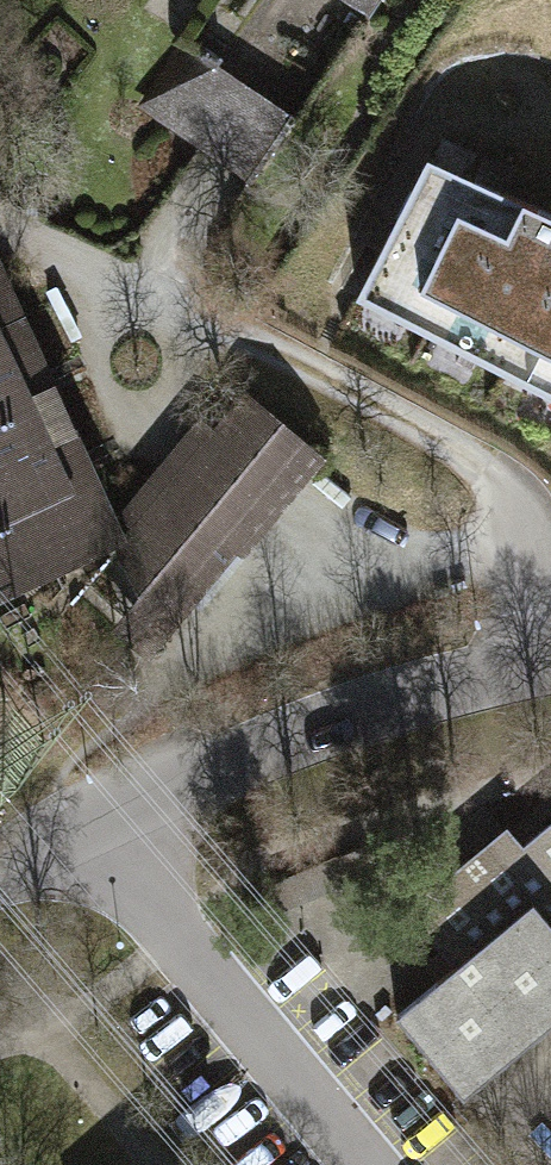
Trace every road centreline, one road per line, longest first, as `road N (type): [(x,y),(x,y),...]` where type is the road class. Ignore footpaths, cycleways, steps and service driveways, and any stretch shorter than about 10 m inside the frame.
road 1 (residential): [(550,655),(465,676),(88,814)]
road 2 (residential): [(377,1164),(88,814)]

